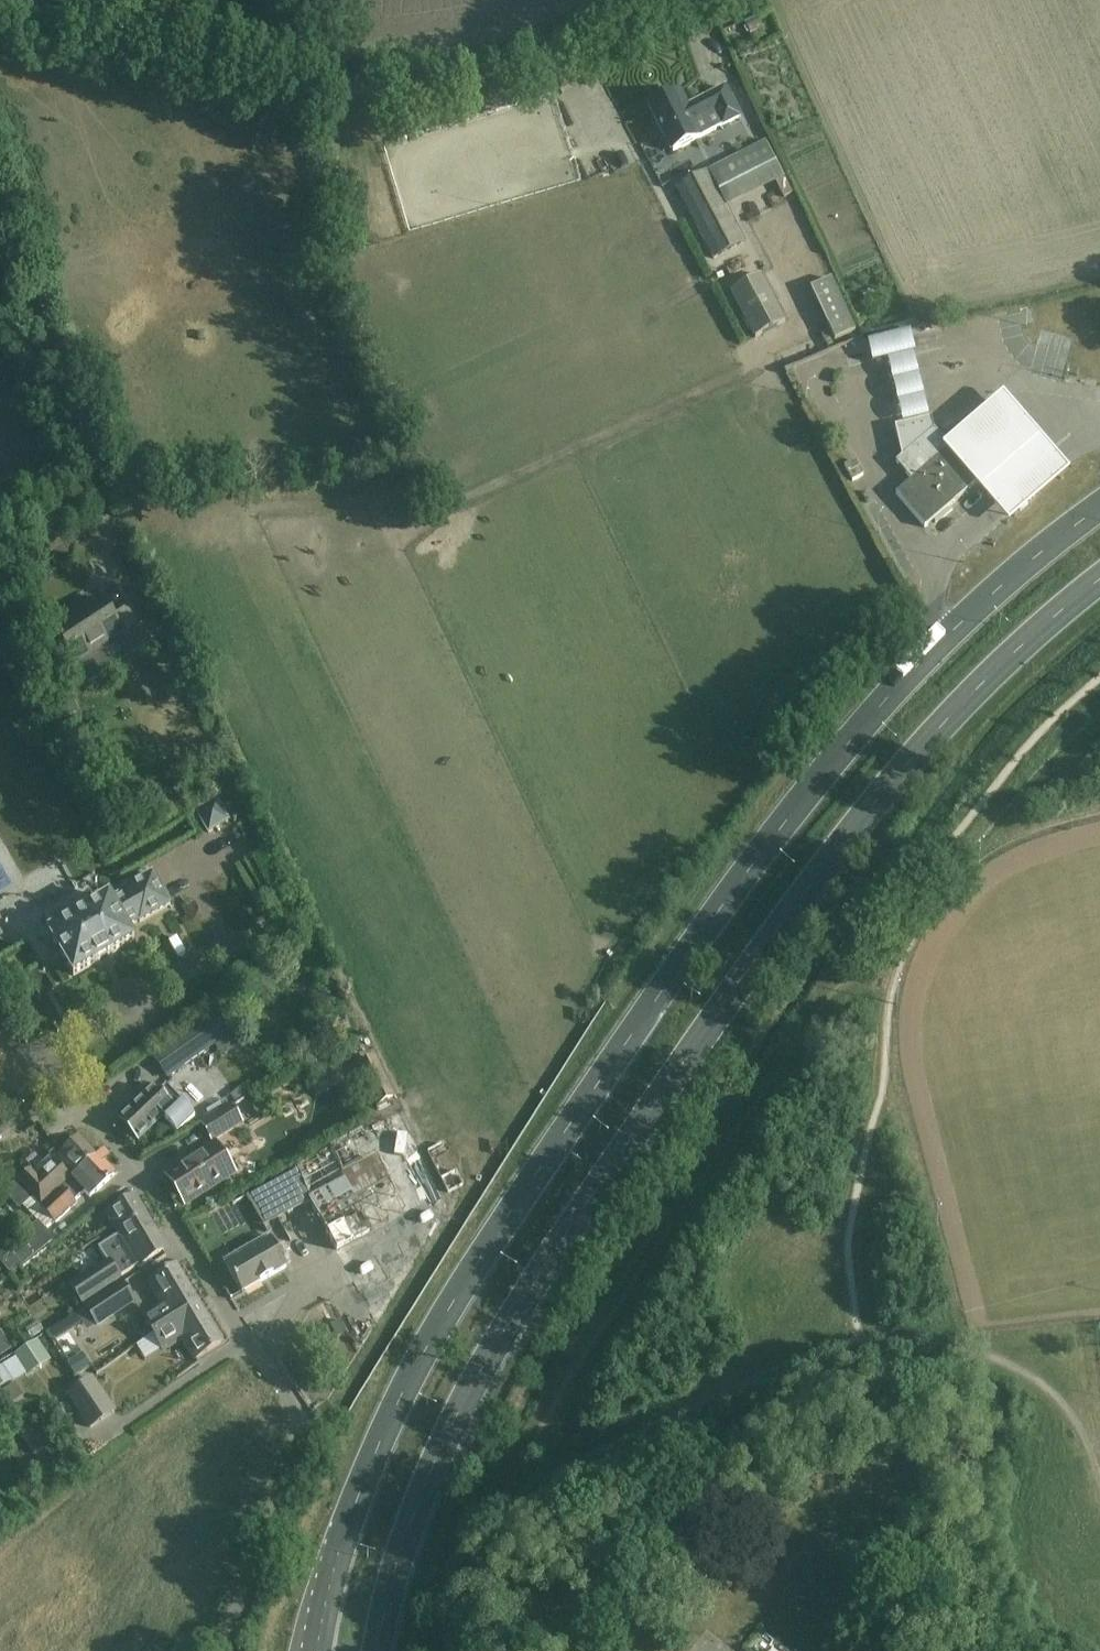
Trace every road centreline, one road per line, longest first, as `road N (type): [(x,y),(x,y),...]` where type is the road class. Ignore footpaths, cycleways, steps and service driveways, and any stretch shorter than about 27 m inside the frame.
road 1 (primary): [(1099,508),(1058,537),(880,705),(740,874),(532,1154),(354,1497),(317,1650)]
road 2 (primary): [(374,1650),(381,1593),(482,1369),(649,1102),(780,913),(976,686),(1099,573)]
road 3 (track): [(1099,1495),(1075,1426),(1017,1374),(945,1347),(853,1350),(788,1369),(567,1466),(511,1511),(452,1578),(498,1650)]
road 4 (track): [(853,1350),(849,1244),(863,1139),(881,1086),(894,926),(999,783),(1099,691)]
road 5 (unclassified): [(221,1650),(225,1611),(289,1450),(283,1401),(65,1093),(14,1044)]
road 6 (unclassified): [(0,4),(352,88),(495,75),(646,0)]
road 7 (track): [(0,565),(73,515),(83,466),(0,275)]

